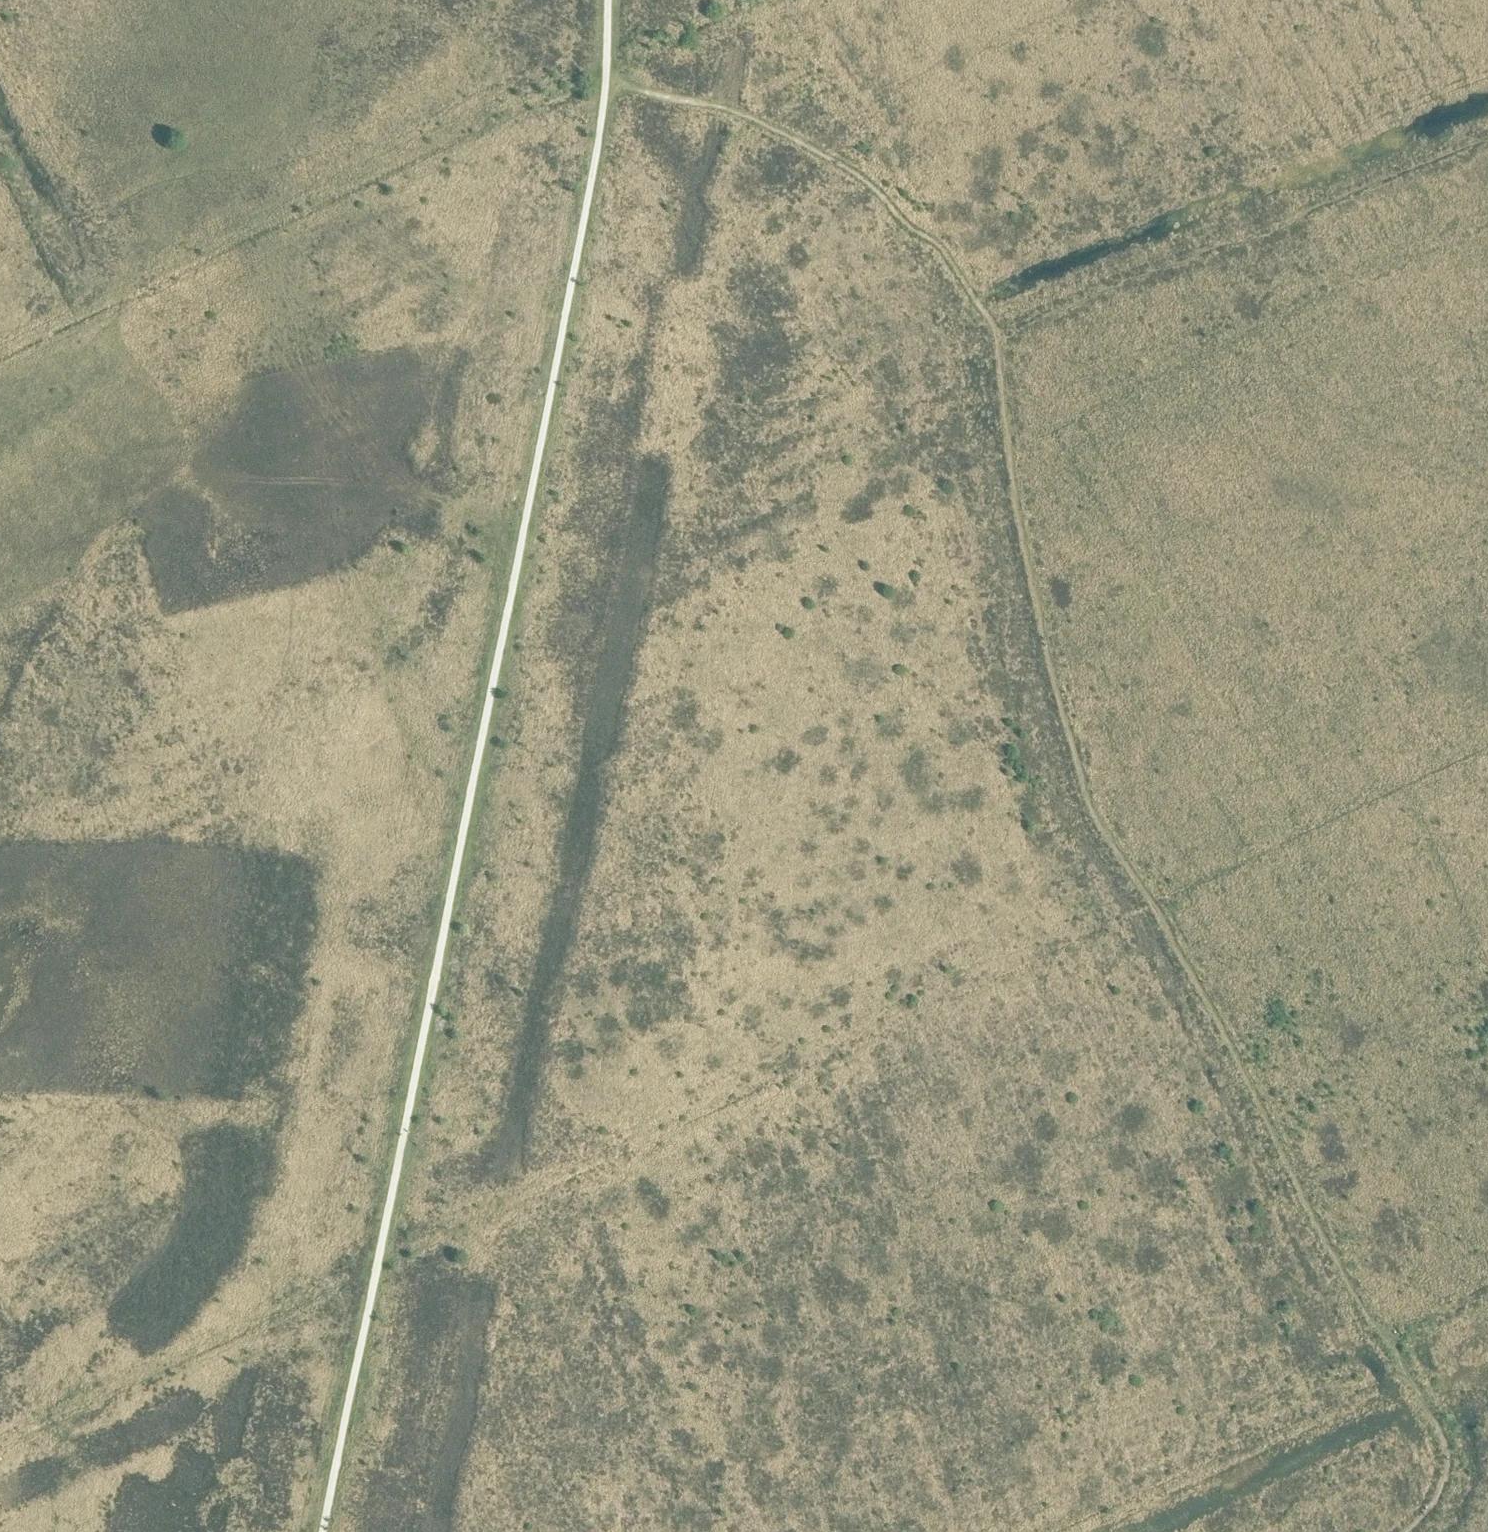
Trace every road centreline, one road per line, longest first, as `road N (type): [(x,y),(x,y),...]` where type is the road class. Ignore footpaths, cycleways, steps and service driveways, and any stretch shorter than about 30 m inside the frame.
road 1 (track): [(1042,360),(1059,533),(1118,759),(1150,836),(1149,850),(1129,869)]
road 2 (track): [(1487,173),(1067,337),(1042,360)]

